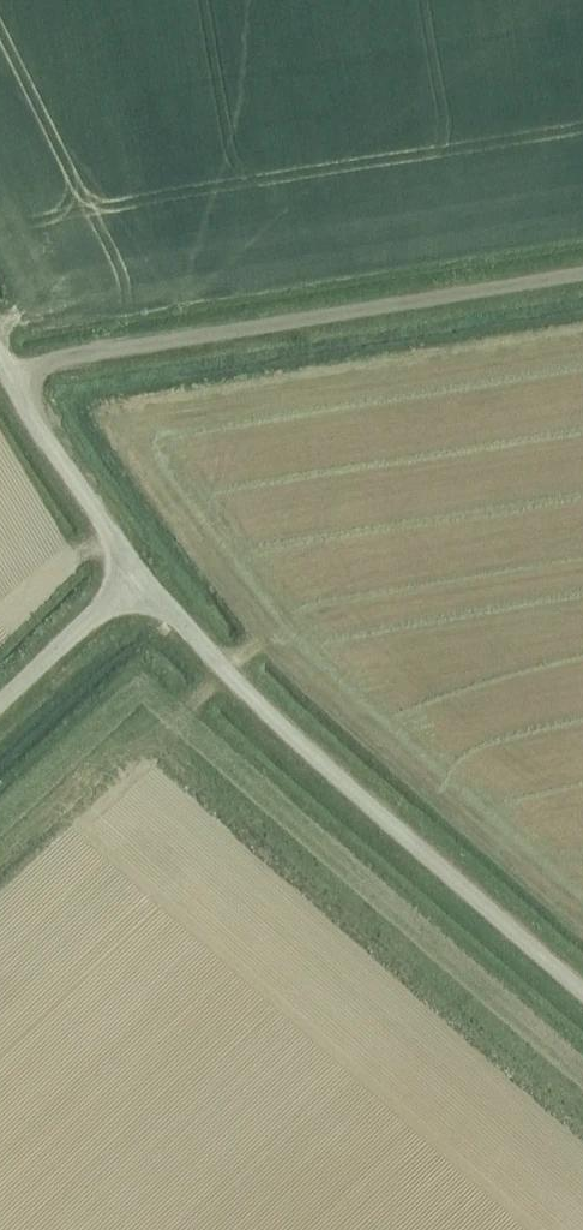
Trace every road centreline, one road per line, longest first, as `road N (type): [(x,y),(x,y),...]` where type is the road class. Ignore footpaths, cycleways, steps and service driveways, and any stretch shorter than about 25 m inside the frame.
road 1 (unclassified): [(582,991),(270,713),(136,578)]
road 2 (track): [(16,375),(582,278)]
road 3 (unclassified): [(136,578),(0,342)]
road 4 (unclassified): [(0,707),(136,578)]

